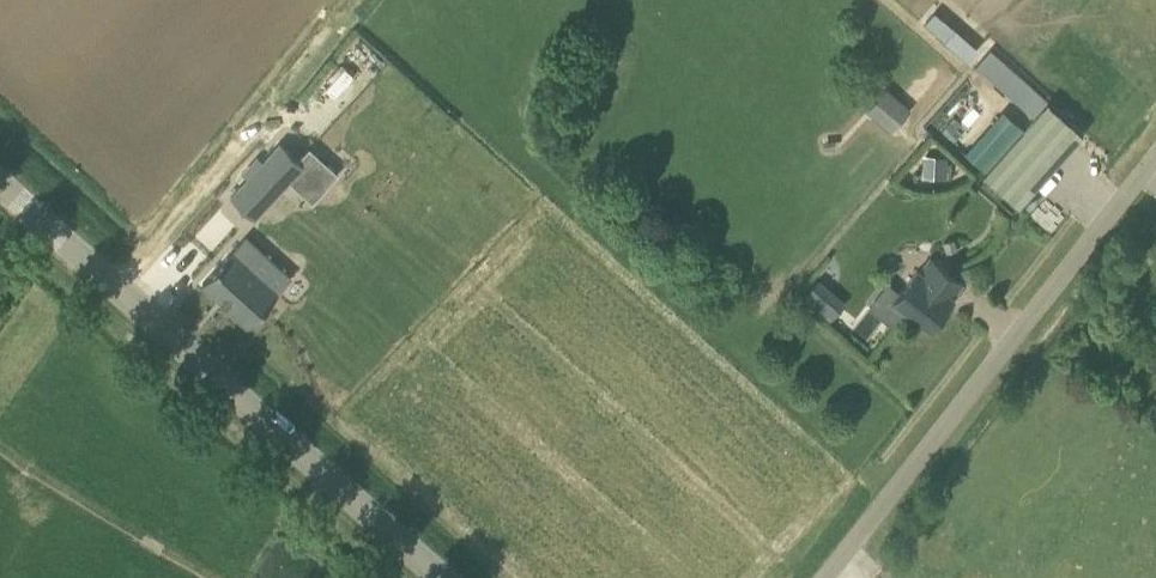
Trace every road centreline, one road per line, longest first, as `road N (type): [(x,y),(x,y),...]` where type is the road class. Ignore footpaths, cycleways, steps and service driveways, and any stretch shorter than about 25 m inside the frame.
road 1 (unclassified): [(446,577),(72,235),(0,179)]
road 2 (unclassified): [(826,577),(1155,173)]

